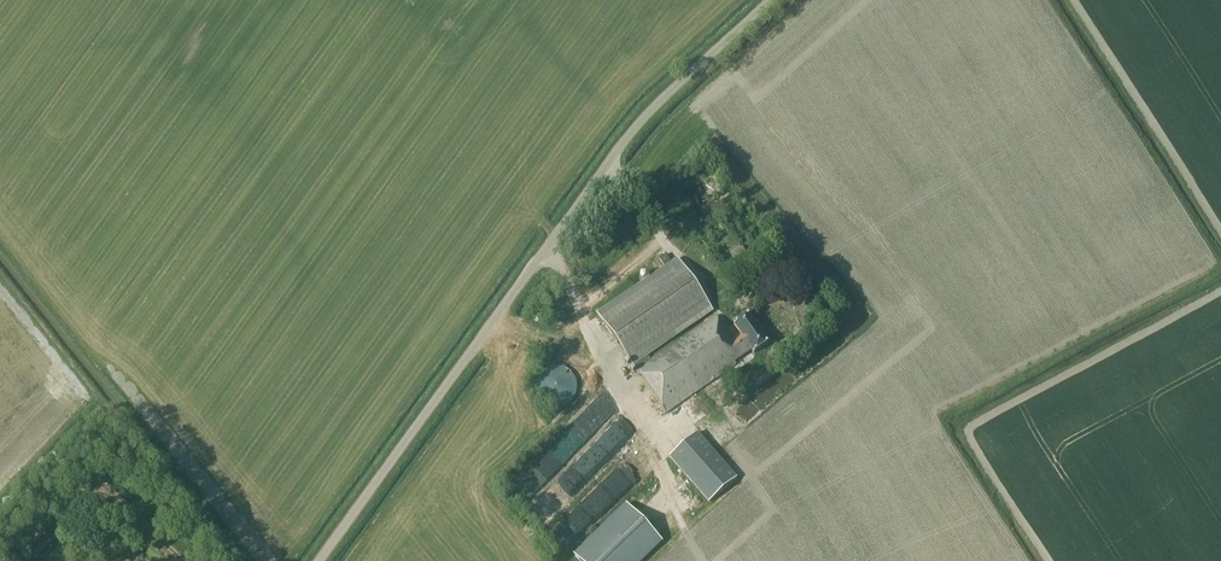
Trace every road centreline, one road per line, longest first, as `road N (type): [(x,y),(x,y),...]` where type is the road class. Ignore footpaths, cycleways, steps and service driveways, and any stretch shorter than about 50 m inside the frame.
road 1 (unclassified): [(317,560),(634,130),(772,0)]
road 2 (track): [(262,560),(37,272)]

